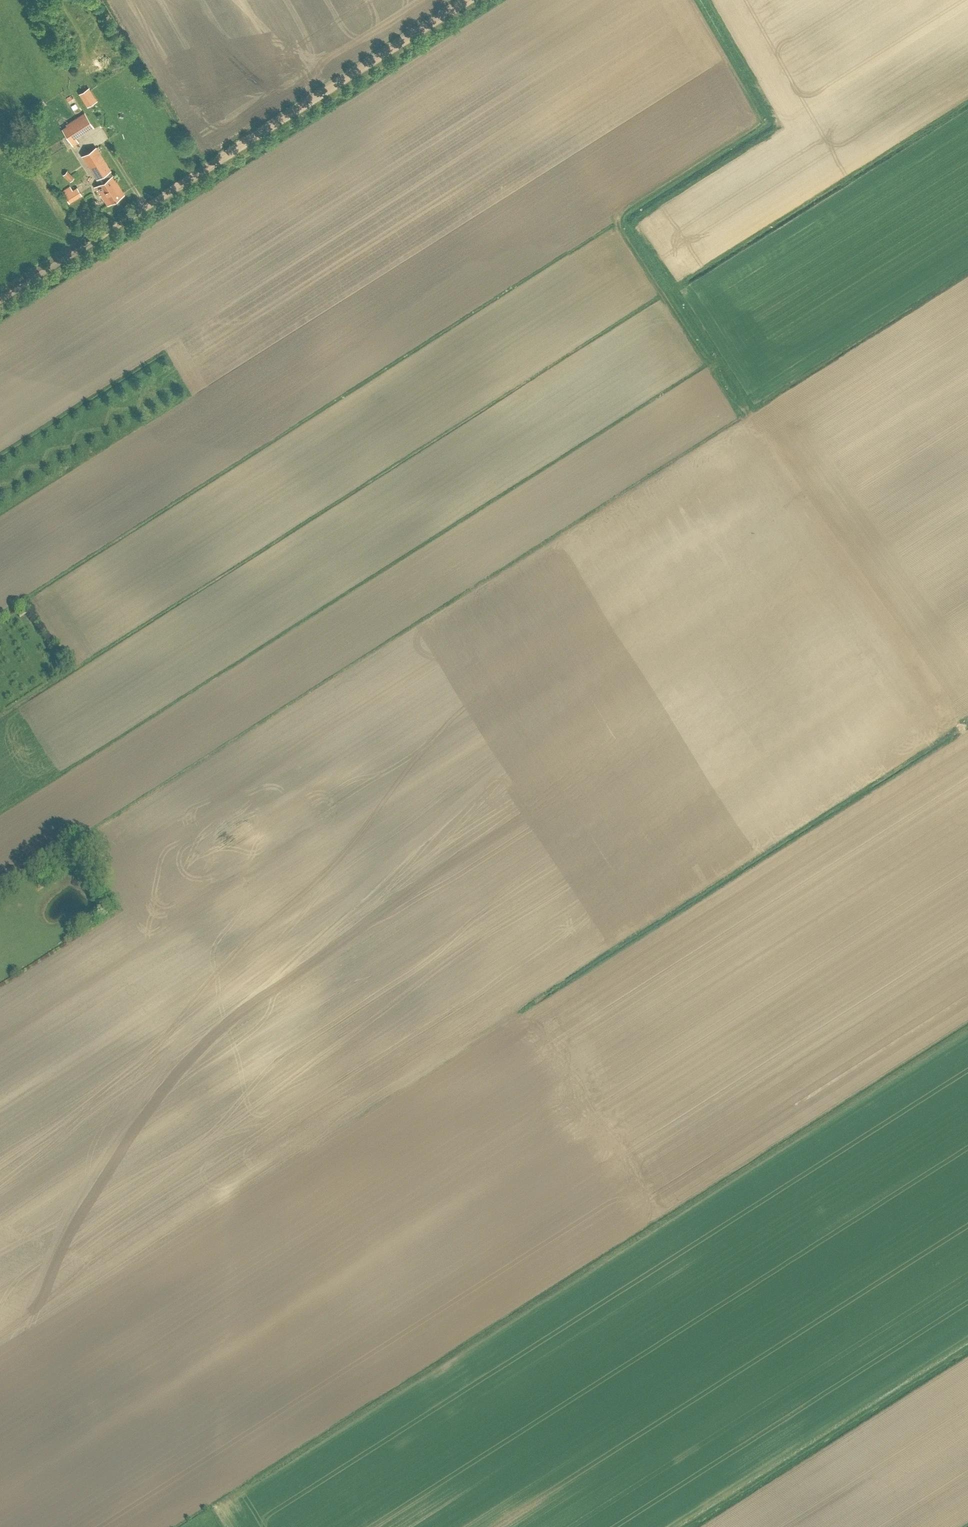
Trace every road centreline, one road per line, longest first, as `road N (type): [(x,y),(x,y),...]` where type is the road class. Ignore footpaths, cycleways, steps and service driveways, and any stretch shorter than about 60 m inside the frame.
road 1 (track): [(144,208),(469,0)]
road 2 (unclassified): [(0,300),(144,208)]

